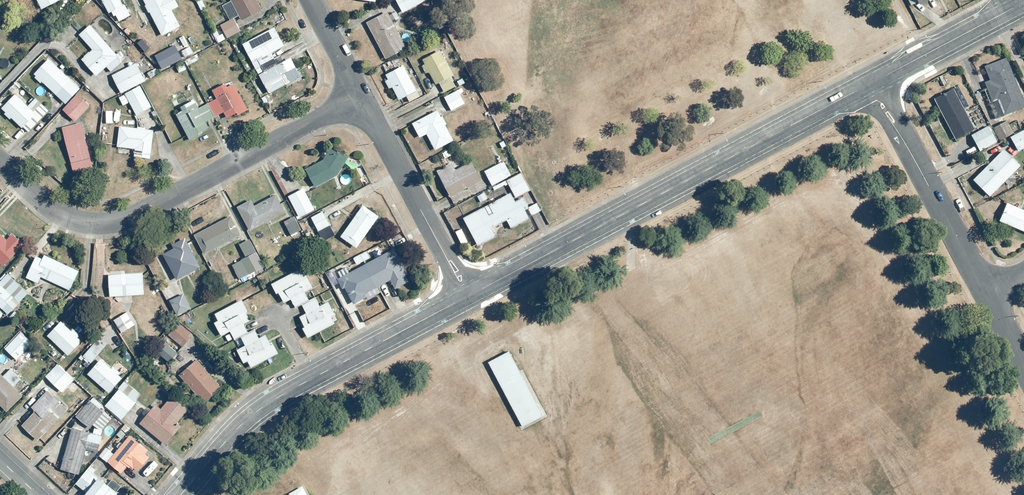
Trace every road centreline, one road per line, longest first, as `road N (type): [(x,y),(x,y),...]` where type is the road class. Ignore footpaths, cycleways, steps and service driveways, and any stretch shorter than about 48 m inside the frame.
road 1 (tertiary): [(874,82),(468,295)]
road 2 (residential): [(0,161),(55,211),(92,225),(114,223),(361,99)]
road 3 (tertiary): [(468,295),(260,409),(181,494)]
road 4 (residential): [(986,293),(874,82)]
road 5 (residential): [(361,99),(468,295)]
road 6 (tertiary): [(1023,3),(874,82)]

